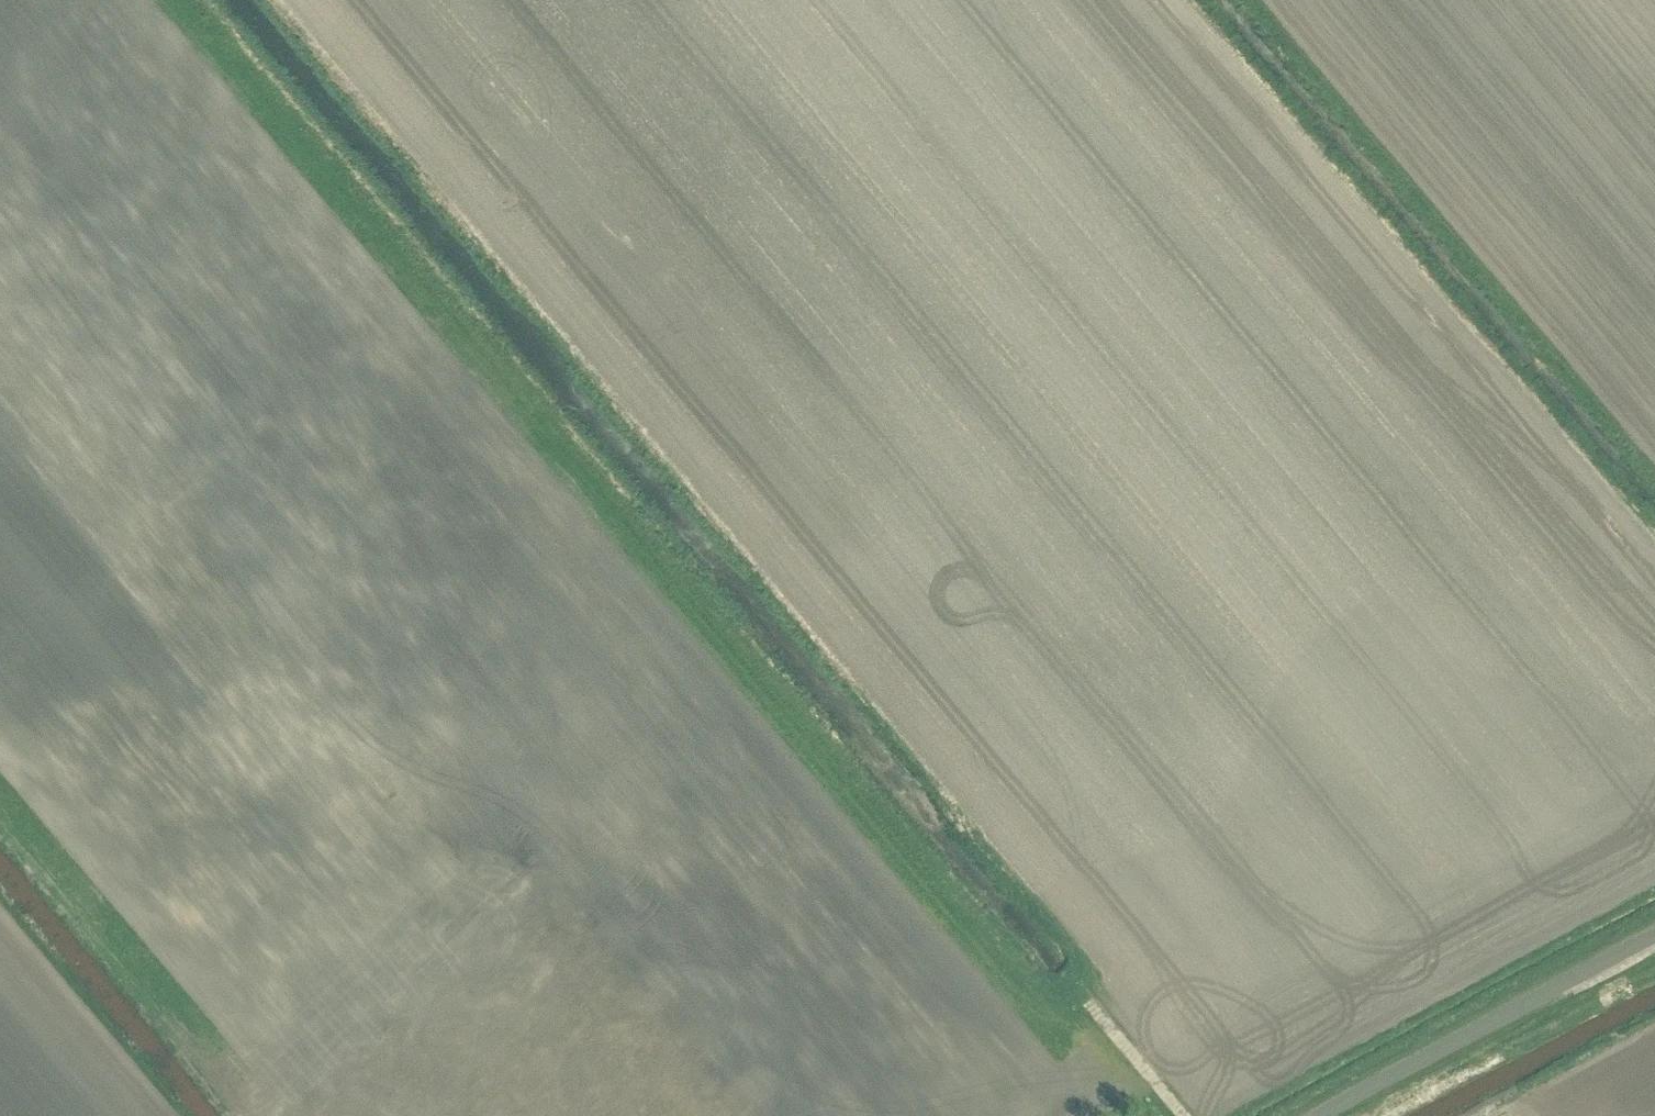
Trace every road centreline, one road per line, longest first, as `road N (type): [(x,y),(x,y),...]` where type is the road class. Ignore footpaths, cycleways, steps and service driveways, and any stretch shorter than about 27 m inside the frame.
road 1 (unclassified): [(1324,1115),(1654,938)]

